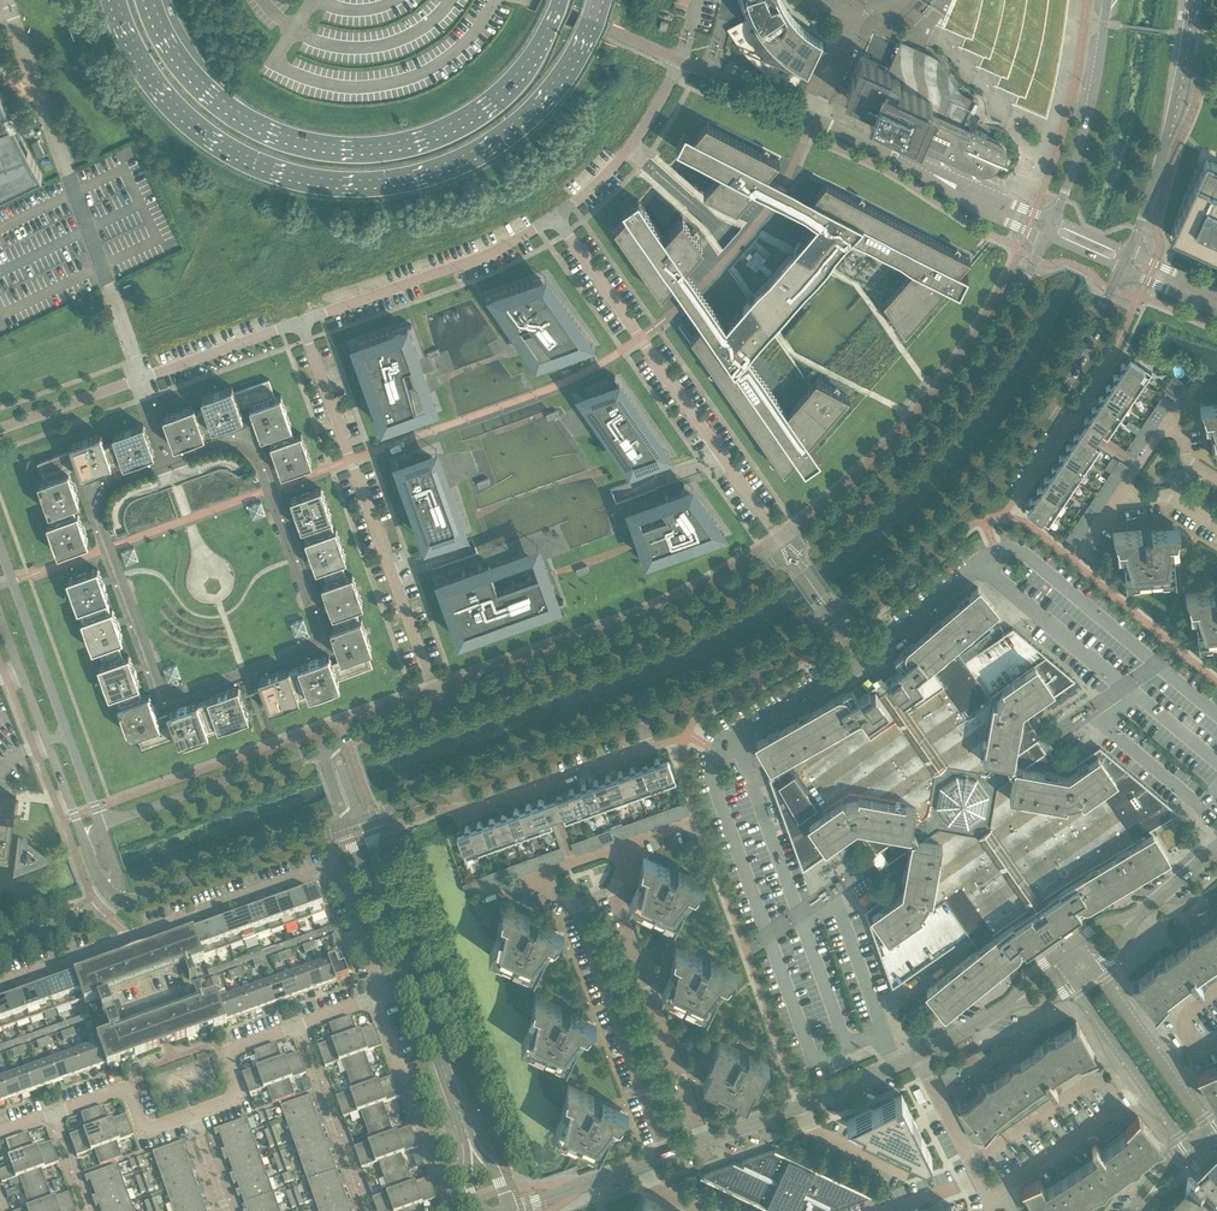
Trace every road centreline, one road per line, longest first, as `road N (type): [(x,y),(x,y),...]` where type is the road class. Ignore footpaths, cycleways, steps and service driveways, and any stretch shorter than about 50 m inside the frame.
road 1 (primary): [(109,0),(140,71),(194,131),(256,168),(346,189),(430,177),(501,143),(567,77),(603,0)]
road 2 (unclassified): [(168,464),(219,445),(252,457),(316,639),(297,653),(168,694),(110,547)]
road 3 (primary): [(560,0),(528,59),(475,110),(417,137),(352,145),(298,137),(239,112),(185,62),(153,0)]
road 4 (tertiary): [(1045,237),(996,333),(923,432),(863,496),(790,553)]
road 5 (unclassified): [(790,553),(556,217)]
road 6 (unclassified): [(439,704),(301,322)]
road 7 (unclassified): [(141,378),(12,0)]
road 8 (tertiary): [(790,553),(647,628),(439,704)]
road 9 (residential): [(379,996),(338,872),(327,866),(128,939)]
road 10 (residential): [(988,1196),(1110,1113),(1107,1086),(1084,1085),(972,1169)]
road 11 (residential): [(536,876),(578,909),(667,1155)]
road 12 (residential): [(702,1143),(613,895),(625,845)]
road 13 (tertiary): [(101,826),(0,545)]
road 14 (tertiary): [(835,616),(951,520),(1044,406)]
road 15 (unclassified): [(301,322),(517,240),(556,217)]
road 16 (residential): [(451,785),(461,814),(651,746),(641,719)]
road 17 (tertiary): [(117,904),(353,822)]
road 18 (tertiary): [(0,618),(87,846)]
road 19 (tertiary): [(326,744),(101,826)]
road 20 (residential): [(702,1143),(916,1055)]
road 21 (unclassified): [(916,165),(813,118),(856,11)]
road 22 (tertiary): [(1107,0),(1101,57),(1053,219)]
road 23 (residential): [(450,1210),(379,996)]
road 24 (tertiary): [(641,719),(700,695),(835,616)]
road 25 (tertiary): [(1130,250),(1169,116),(1181,40)]
road 26 (tertiary): [(451,785),(641,719)]
road 27 (unclassified): [(556,217),(622,155),(678,61)]
road 28 (residential): [(301,1023),(366,1210)]
road 29 (residential): [(1207,1130),(1098,971)]
road 30 (residential): [(1075,987),(1184,1144)]
road 31 (residential): [(193,1115),(240,1099),(225,1050),(301,1023)]
road 32 (residential): [(55,1110),(125,1085),(143,1132),(193,1115)]
road 33 (tertiary): [(412,984),(353,822)]
road 34 (unclassified): [(141,378),(301,322)]
road 35 (tertiary): [(467,1140),(412,984)]
road 36 (tertiary): [(1044,406),(1121,268)]
road 37 (unclassified): [(0,430),(141,378)]
road 38 (unclassified): [(916,165),(969,204),(1045,237)]
road 39 (unclassified): [(1053,219),(916,165)]
road 40 (residential): [(0,985),(128,939)]
road 41 (residential): [(514,1210),(641,1165)]
road 42 (residential): [(972,1169),(916,1055)]
road 43 (unclassified): [(110,547),(99,510),(106,493),(168,464)]
road 44 (residential): [(0,946),(117,904)]

